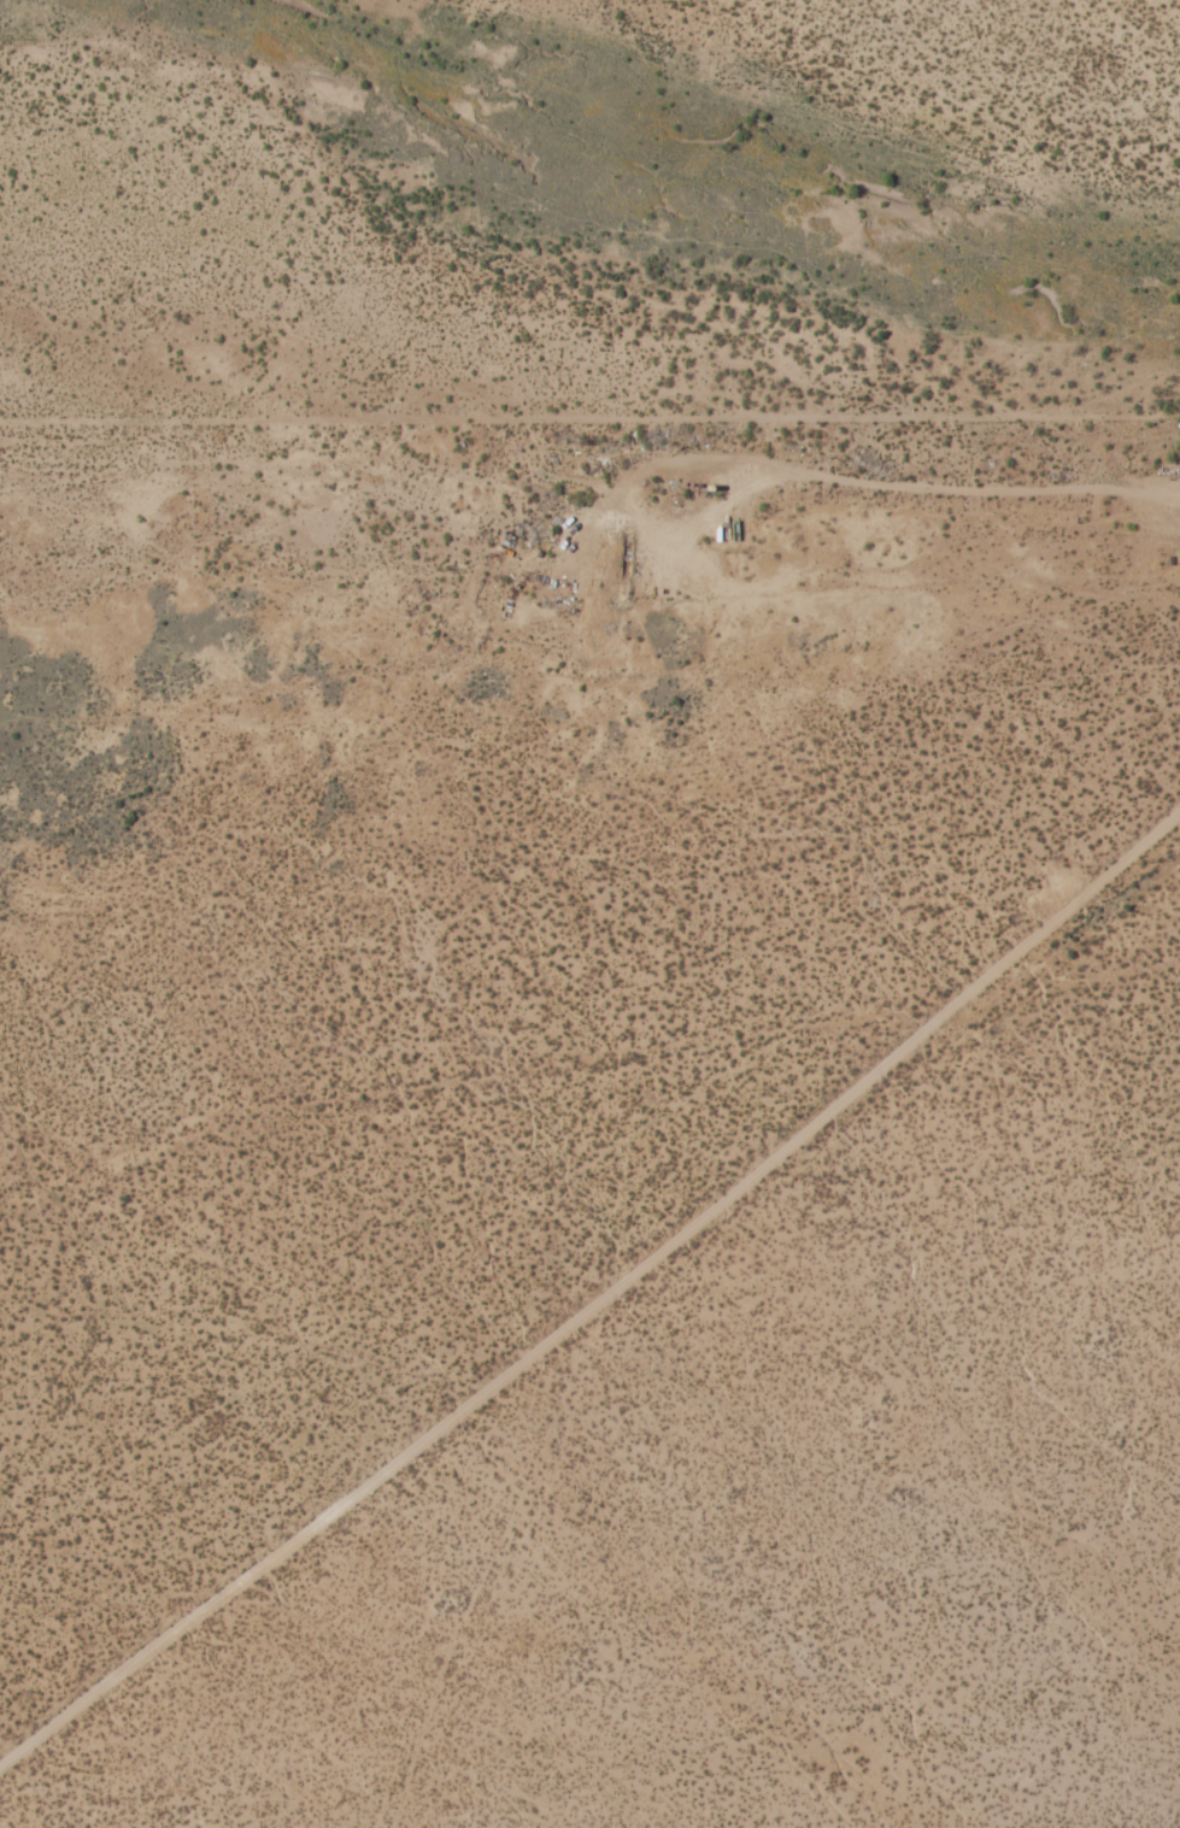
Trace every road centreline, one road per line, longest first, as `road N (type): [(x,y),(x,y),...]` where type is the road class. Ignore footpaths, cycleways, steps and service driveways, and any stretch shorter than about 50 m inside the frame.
road 1 (residential): [(0,1755),(344,1498),(748,1175),(1179,809)]
road 2 (track): [(1179,482),(871,480),(693,449),(648,455),(611,486),(597,510)]

